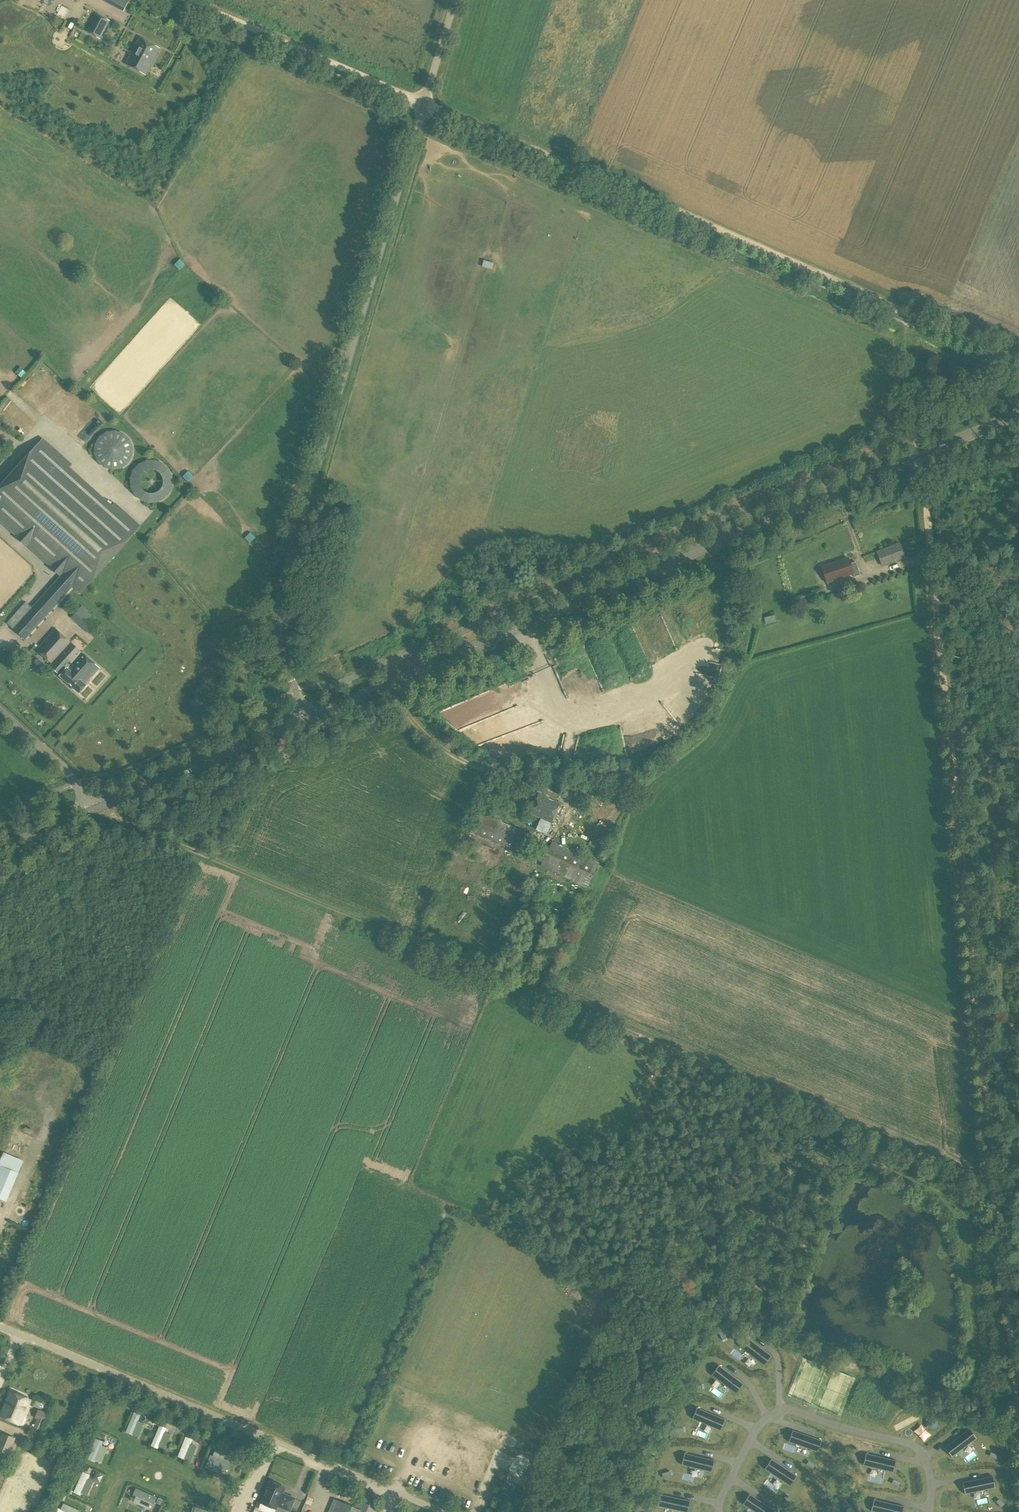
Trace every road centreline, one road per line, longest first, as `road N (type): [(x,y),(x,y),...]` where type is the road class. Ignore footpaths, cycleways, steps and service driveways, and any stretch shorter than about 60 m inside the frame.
road 1 (track): [(917,460),(1018,1437)]
road 2 (unclassified): [(992,1180),(979,1181),(235,873),(101,808)]
road 3 (track): [(185,0),(1018,362)]
road 4 (tertiary): [(311,719),(1018,416)]
road 5 (unclassified): [(311,719),(278,615),(458,0)]
road 6 (unclassified): [(442,1511),(0,1327)]
road 7 (tertiary): [(101,808),(311,719)]
road 8 (unclassified): [(101,808),(0,711)]

